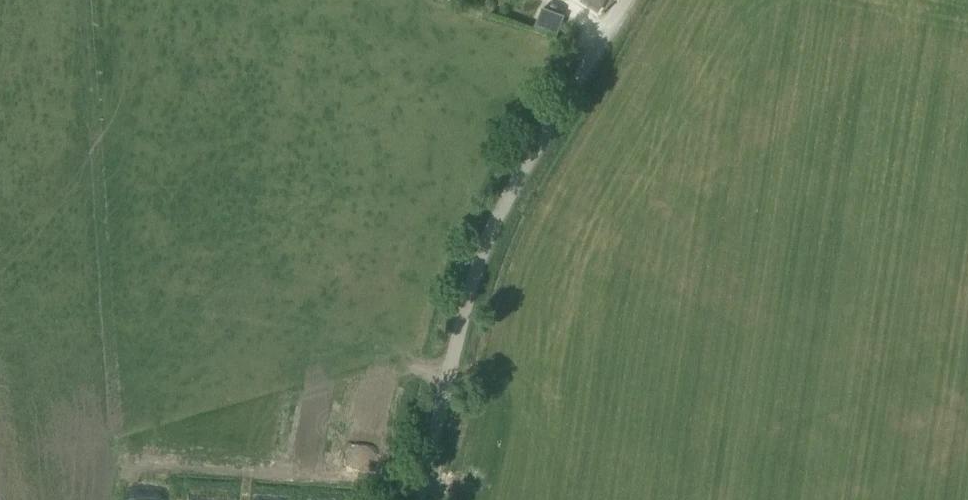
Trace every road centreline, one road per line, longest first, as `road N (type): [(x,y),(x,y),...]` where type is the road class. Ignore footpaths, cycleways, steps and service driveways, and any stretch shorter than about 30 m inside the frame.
road 1 (unclassified): [(430,499),(489,263),(629,0)]

